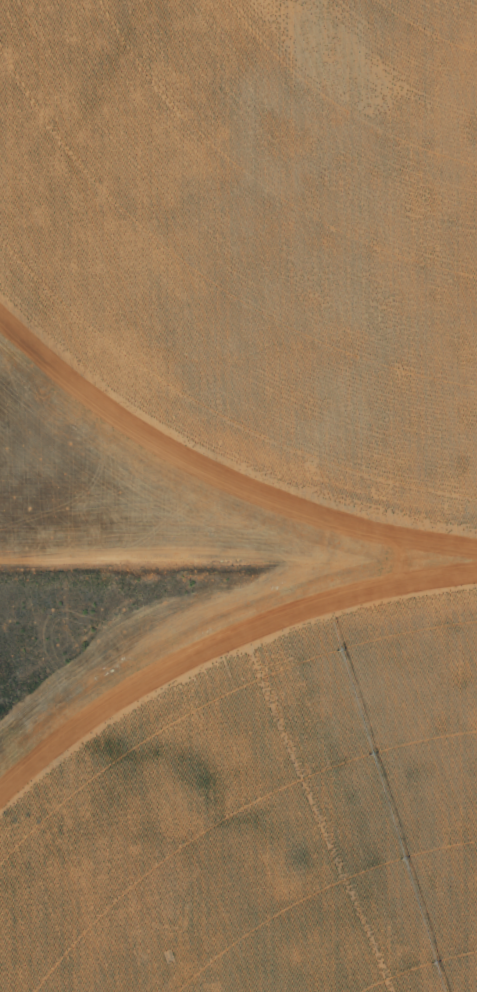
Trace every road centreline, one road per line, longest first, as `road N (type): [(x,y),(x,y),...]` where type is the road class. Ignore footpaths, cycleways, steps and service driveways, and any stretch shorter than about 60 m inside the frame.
road 1 (track): [(476,551),(0,541)]

